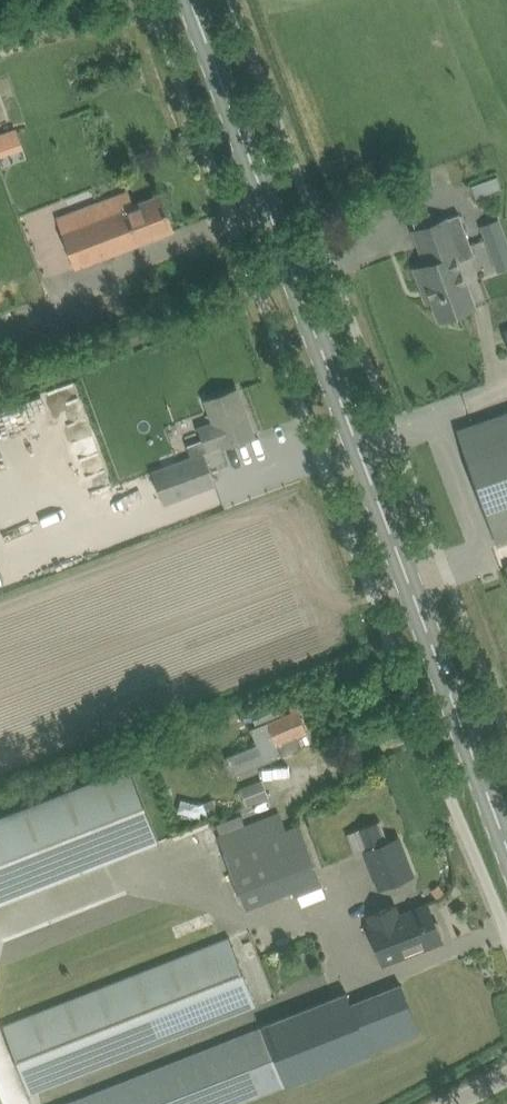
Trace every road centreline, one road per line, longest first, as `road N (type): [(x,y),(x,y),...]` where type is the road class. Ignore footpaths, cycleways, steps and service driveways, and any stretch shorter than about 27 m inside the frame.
road 1 (secondary): [(506,852),(189,0)]

